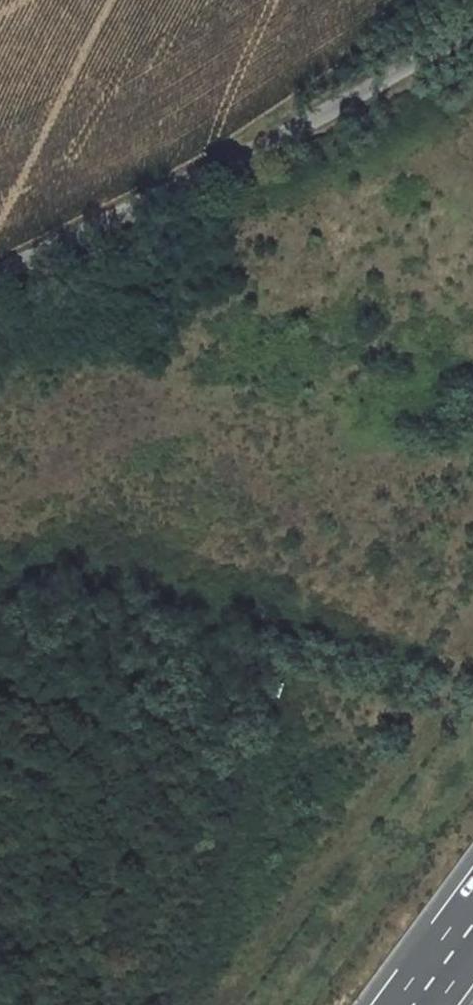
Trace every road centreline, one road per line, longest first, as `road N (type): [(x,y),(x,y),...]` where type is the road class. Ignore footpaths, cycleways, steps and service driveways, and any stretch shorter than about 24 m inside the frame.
road 1 (unclassified): [(0,274),(314,117),(472,20)]

